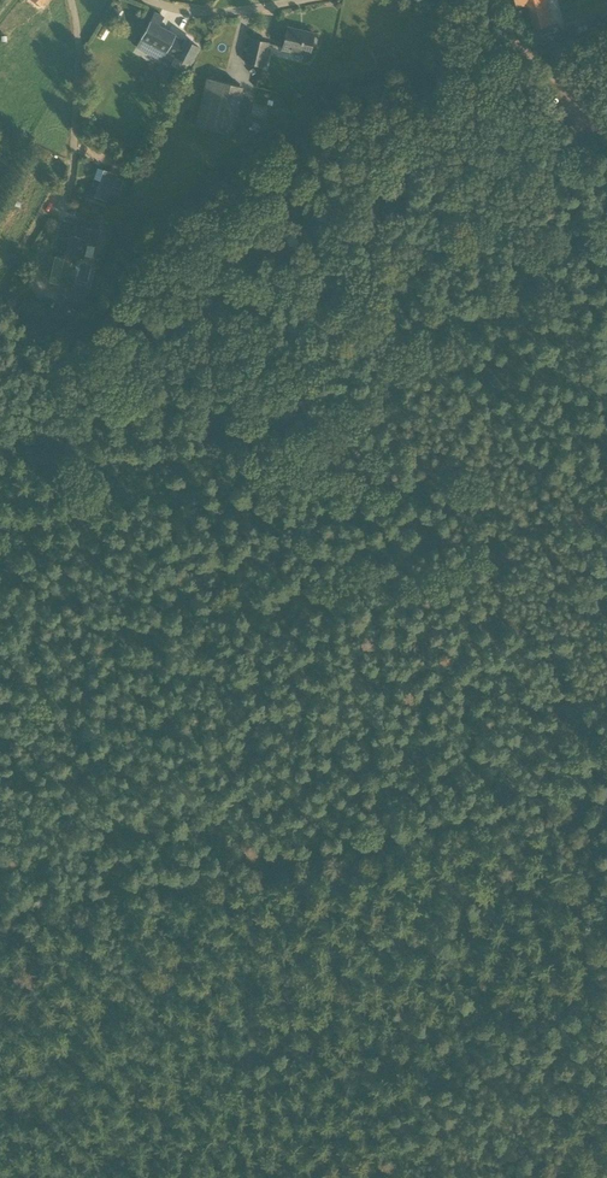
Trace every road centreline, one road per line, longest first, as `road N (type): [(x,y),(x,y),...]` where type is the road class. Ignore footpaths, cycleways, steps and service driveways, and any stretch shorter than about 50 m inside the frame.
road 1 (track): [(0,430),(54,420),(320,417),(361,401),(606,228)]
road 2 (track): [(0,917),(606,801)]
road 3 (unclassified): [(70,193),(79,93),(71,0)]
road 4 (unclassified): [(606,126),(471,0)]
road 5 (unclassified): [(148,0),(213,12),(300,0)]

